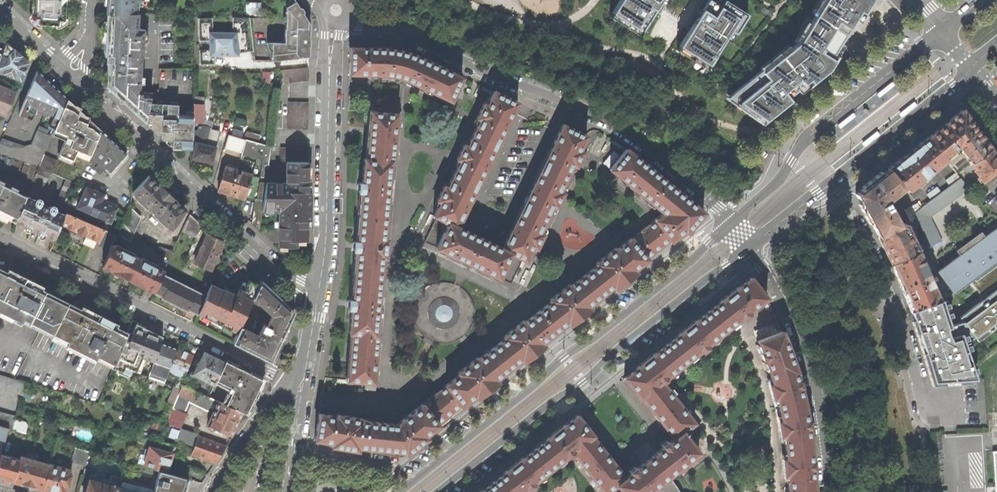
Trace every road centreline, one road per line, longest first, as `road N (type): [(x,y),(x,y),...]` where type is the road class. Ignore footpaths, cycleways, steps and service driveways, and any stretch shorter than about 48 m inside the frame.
road 1 (residential): [(338,11),(606,121),(731,223)]
road 2 (secondary): [(731,223),(400,491)]
road 3 (secondary): [(440,491),(749,246)]
road 4 (residential): [(0,236),(303,385)]
road 5 (residential): [(70,79),(317,300)]
road 6 (residential): [(338,11),(317,300)]
road 7 (secondary): [(942,30),(810,134),(779,179),(731,223)]
road 8 (residential): [(949,408),(923,394),(875,258),(831,183)]
road 9 (residential): [(827,491),(812,383),(793,328),(749,246)]
road 10 (secondary): [(831,183),(972,67)]
road 11 (residential): [(303,385),(276,398),(214,491)]

